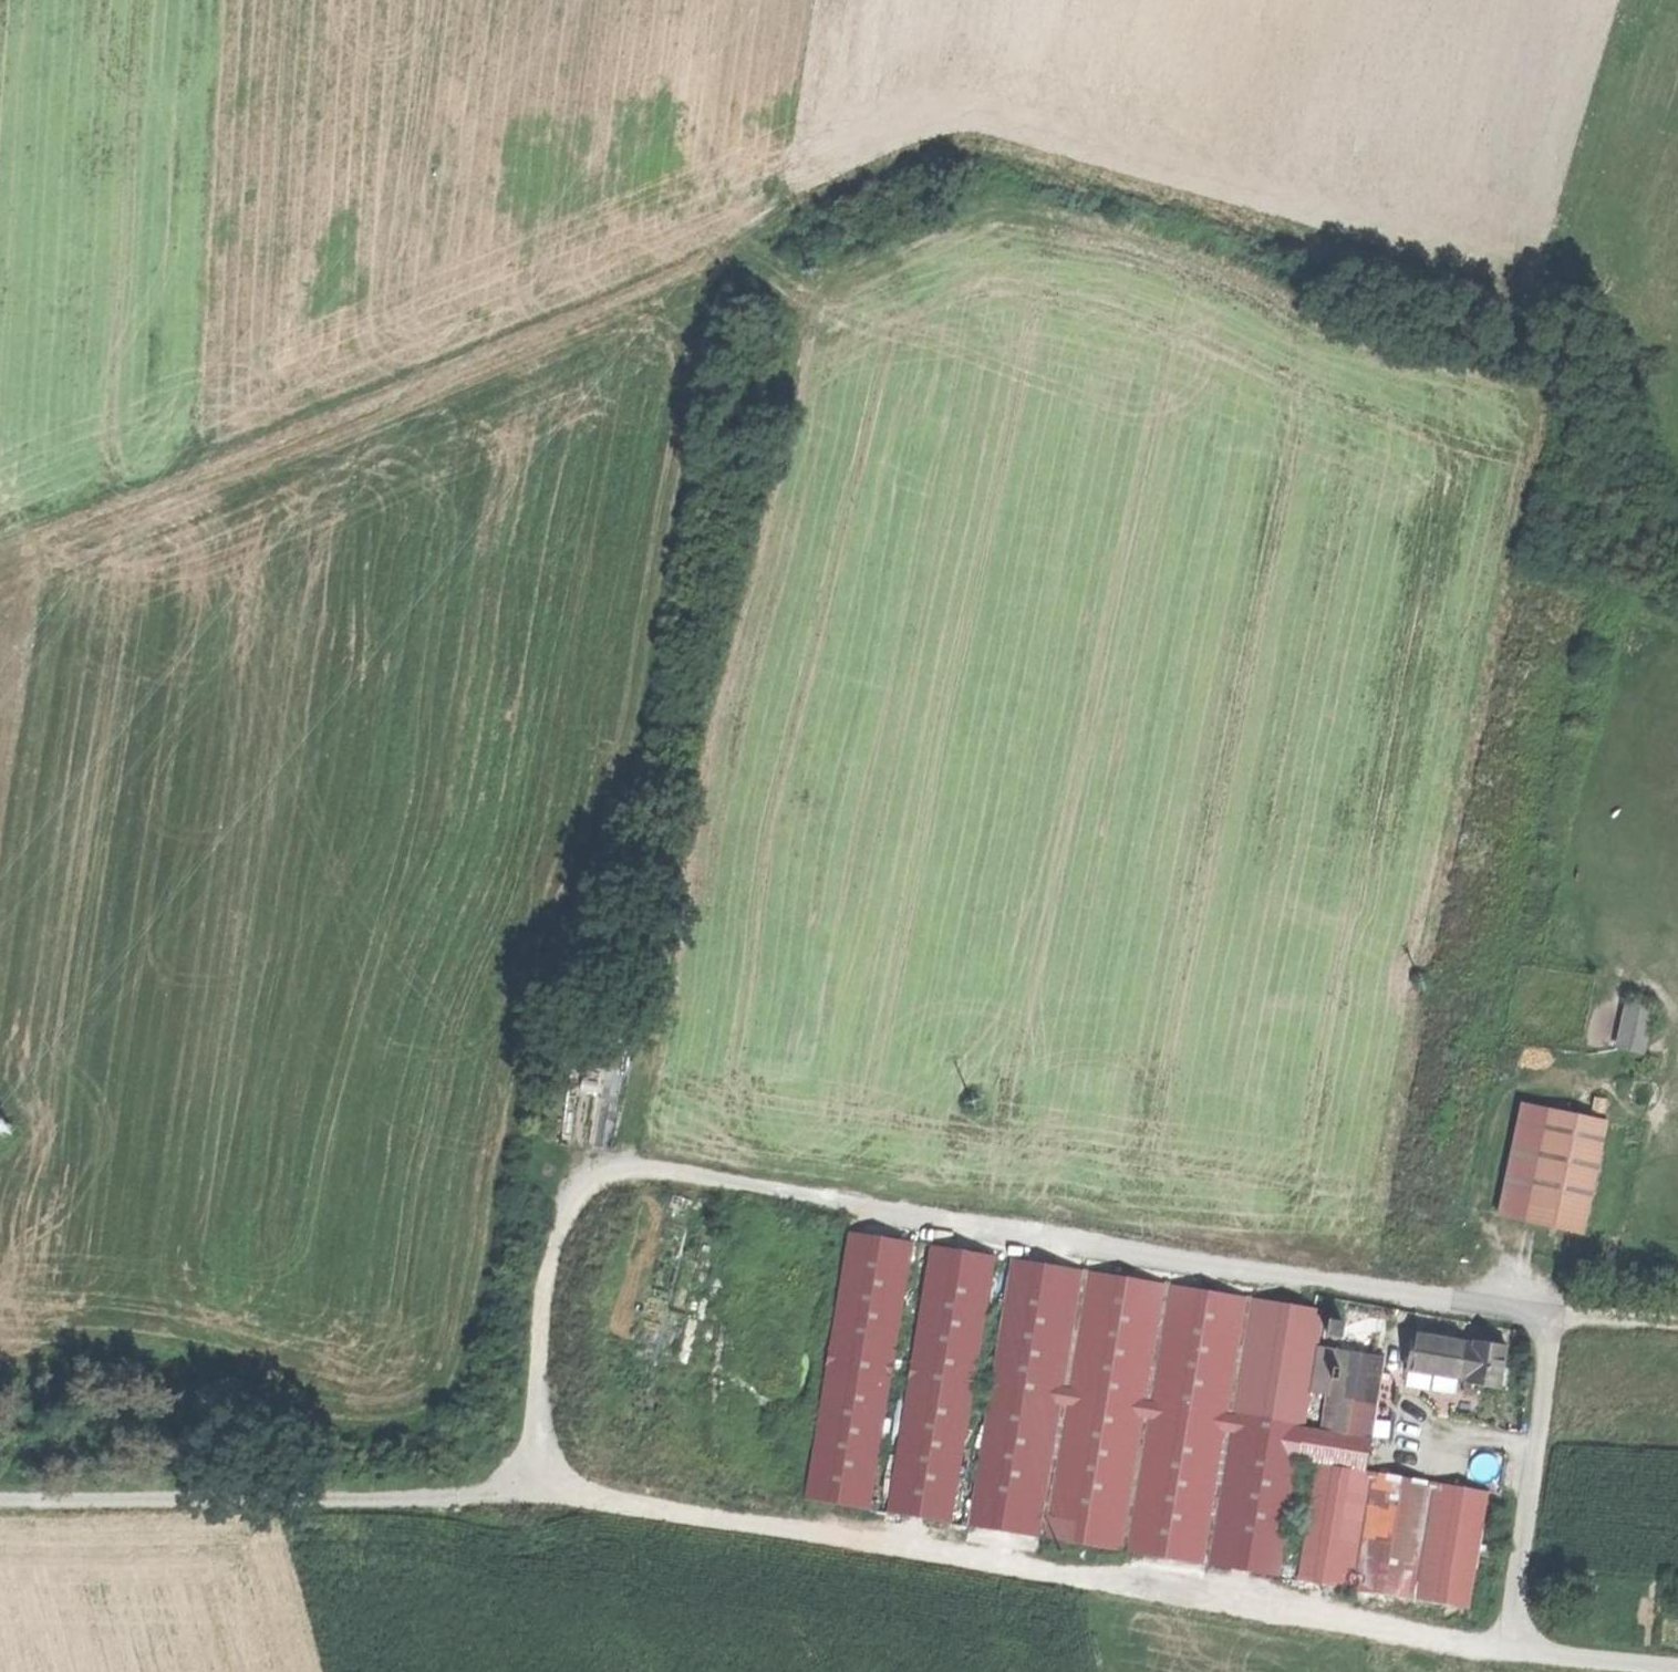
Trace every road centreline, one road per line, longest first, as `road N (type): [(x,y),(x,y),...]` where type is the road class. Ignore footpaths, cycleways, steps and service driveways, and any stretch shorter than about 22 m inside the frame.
road 1 (track): [(0,1500),(522,1488)]
road 2 (track): [(1549,1323),(1677,1328)]

